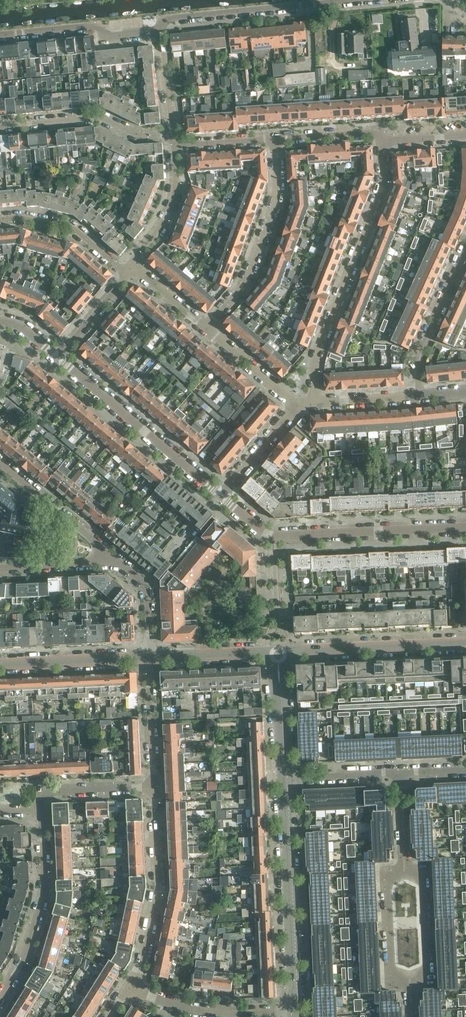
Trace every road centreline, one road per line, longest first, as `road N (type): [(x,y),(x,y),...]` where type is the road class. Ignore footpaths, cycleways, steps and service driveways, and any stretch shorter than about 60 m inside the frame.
road 1 (residential): [(298,405),(315,389),(318,350),(382,191),(385,138)]
road 2 (tertiary): [(295,1011),(285,776)]
road 3 (residential): [(222,494),(58,355)]
road 4 (residential): [(206,330),(240,290),(274,212),(276,138)]
road 5 (residential): [(134,987),(160,884),(154,788)]
road 6 (residential): [(0,1000),(34,935),(44,881),(40,810)]
road 7 (residential): [(274,536),(465,528)]
road 8 (tertiary): [(280,652),(465,643)]
road 9 (residential): [(162,31),(171,18),(334,0)]
road 10 (residential): [(0,125),(101,117),(133,132),(172,133)]
road 11 (residential): [(0,34),(92,24),(109,35),(162,31)]
road 12 (residential): [(295,1011),(238,1014),(174,1005),(134,987)]
road 13 (residential): [(416,396),(418,354),(465,249)]
road 14 (tertiary): [(0,664),(150,657)]
road 15 (residential): [(130,267),(70,225),(0,218)]
road 16 (residential): [(105,548),(0,462)]
road 17 (residential): [(130,267),(168,216),(175,146)]
road 18 (residential): [(40,810),(40,793),(154,788)]
road 19 (residential): [(154,788),(150,657)]
road 20 (tertiary): [(150,657),(280,652)]
road 21 (residential): [(405,871),(386,887),(389,965),(410,980)]
road 22 (residential): [(150,657),(149,588),(105,548)]
road 23 (residential): [(410,980),(428,964),(425,884),(405,871)]
road 24 (tertiary): [(285,776),(280,652)]

